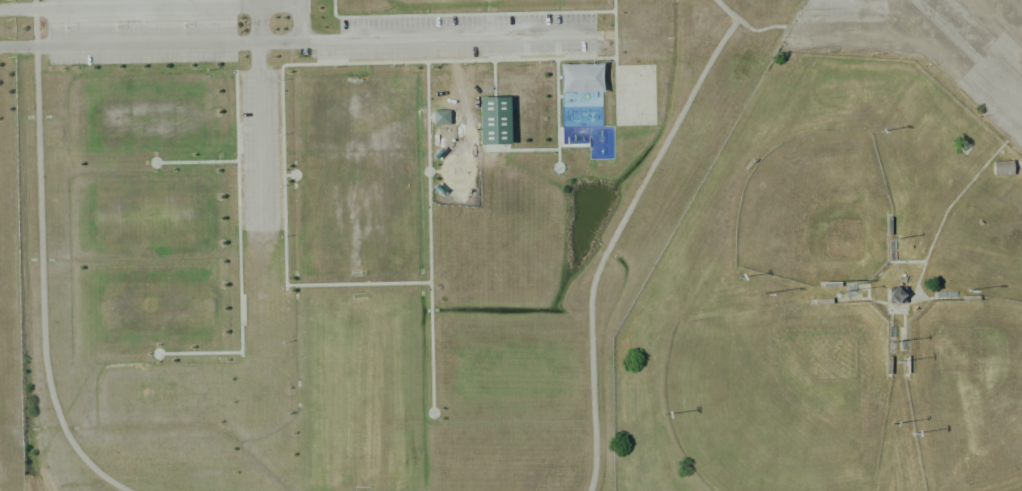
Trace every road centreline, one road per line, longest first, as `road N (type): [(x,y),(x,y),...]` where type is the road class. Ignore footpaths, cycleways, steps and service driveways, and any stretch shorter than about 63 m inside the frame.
road 1 (residential): [(0,48),(50,47),(49,8),(0,9)]

